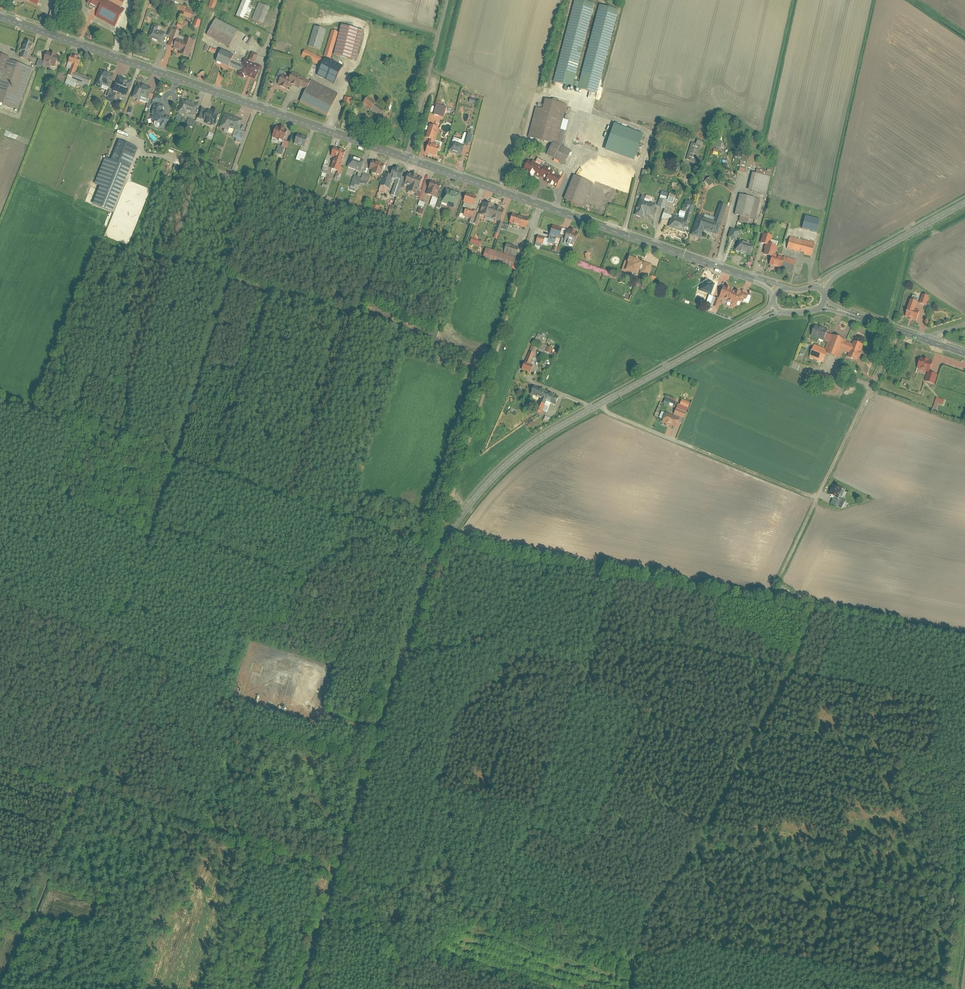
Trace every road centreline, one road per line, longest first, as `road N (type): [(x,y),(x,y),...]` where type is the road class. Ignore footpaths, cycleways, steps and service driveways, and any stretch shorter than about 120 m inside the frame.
road 1 (tertiary): [(302,988),(438,555),(497,475),(597,407)]
road 2 (tertiary): [(0,17),(405,155)]
road 3 (track): [(0,759),(337,875)]
road 4 (track): [(461,515),(448,497),(519,258)]
road 5 (tertiary): [(536,202),(779,291)]
road 6 (residential): [(597,407),(817,499)]
road 7 (tertiary): [(597,407),(775,308)]
road 8 (unclassified): [(817,499),(895,329)]
road 9 (tertiary): [(820,287),(964,201)]
road 10 (track): [(76,785),(18,936)]
road 11 (unclassified): [(405,155),(445,0)]
road 12 (tertiary): [(405,155),(536,202)]

